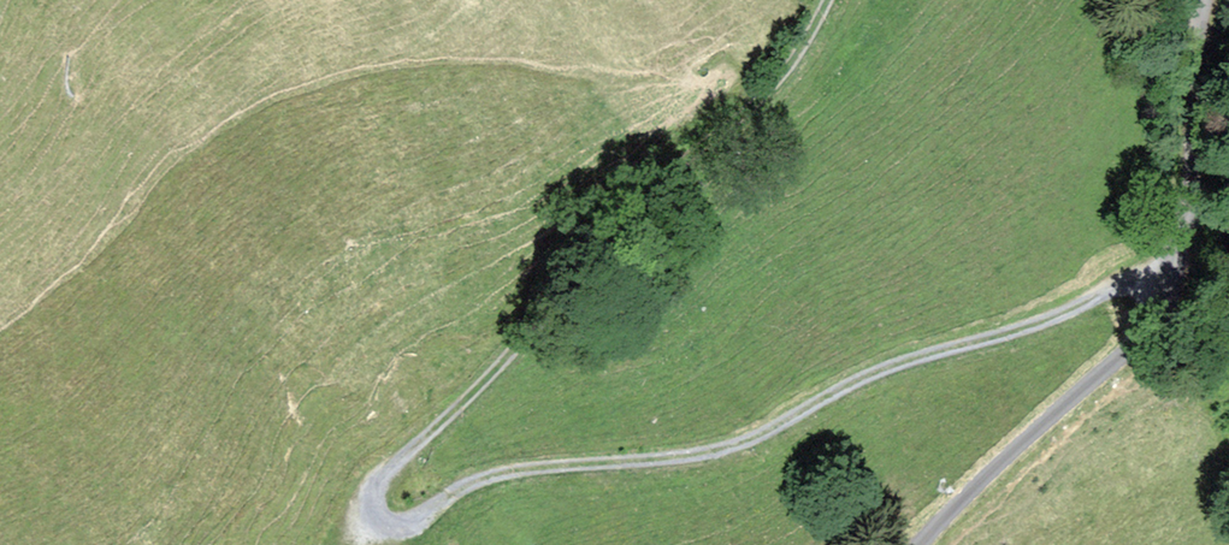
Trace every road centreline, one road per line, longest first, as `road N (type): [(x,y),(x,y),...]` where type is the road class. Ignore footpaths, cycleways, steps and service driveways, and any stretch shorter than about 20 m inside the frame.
road 1 (track): [(380,516),(403,522),(469,484),(519,471),(692,457),(757,440),(885,370),(1177,273)]
road 2 (track): [(380,516),(378,490),(390,470),(490,380),(779,84),(832,0)]
road 3 (unclassified): [(926,544),(1138,346),(1168,304),(1213,0)]

